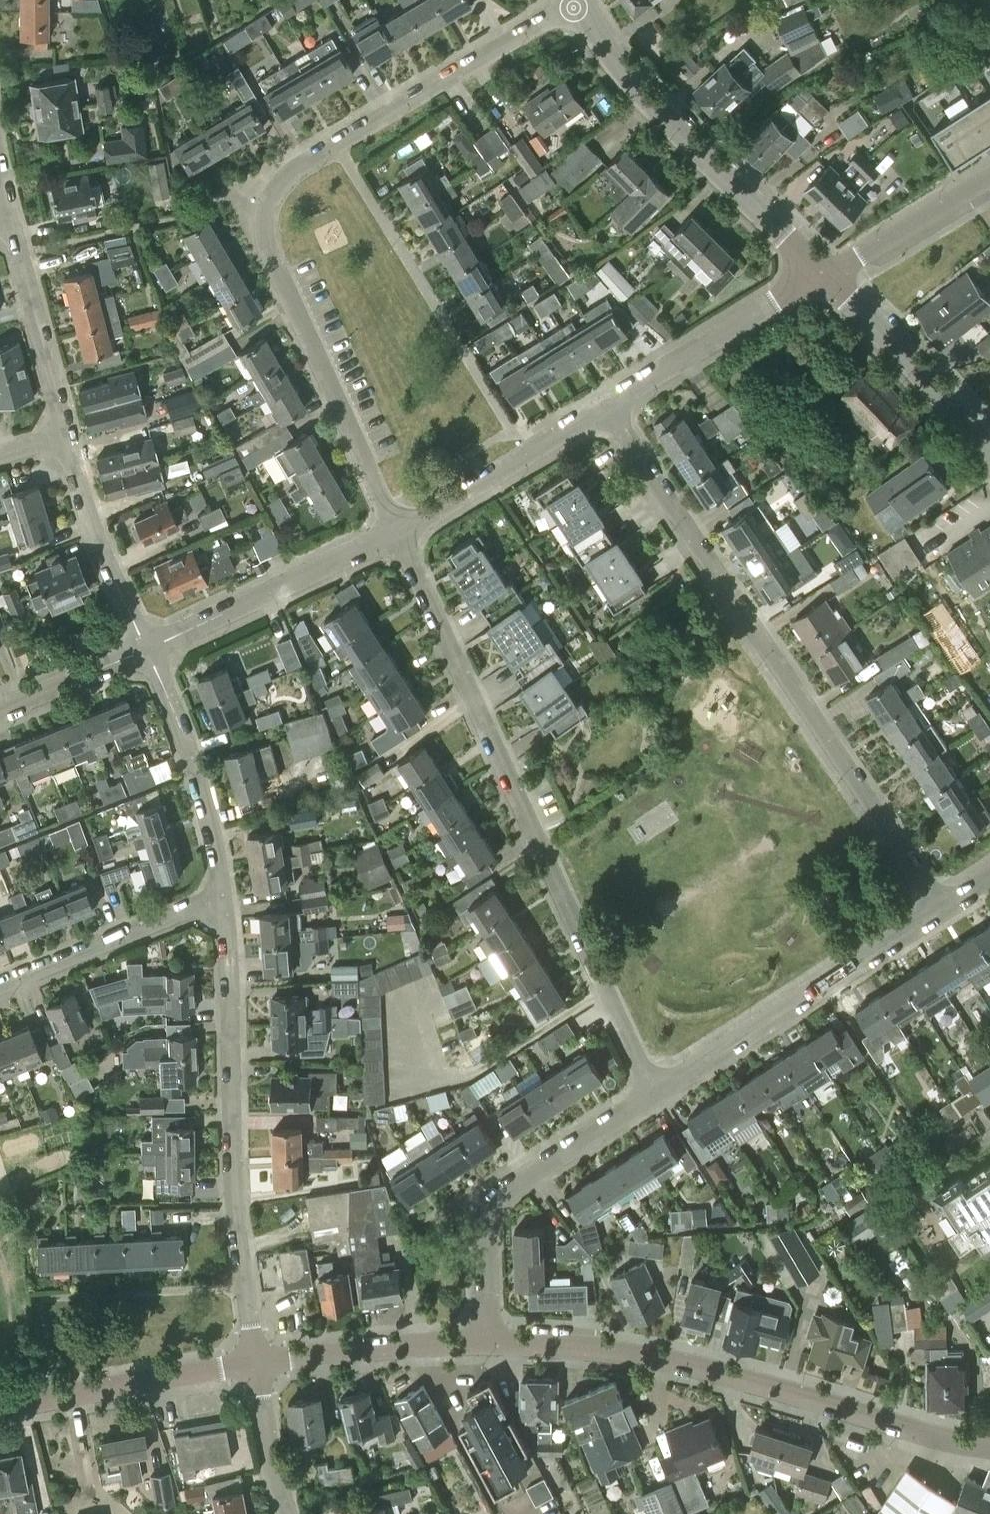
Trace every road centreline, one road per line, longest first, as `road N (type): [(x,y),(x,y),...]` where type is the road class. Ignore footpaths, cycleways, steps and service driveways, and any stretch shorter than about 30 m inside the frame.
road 1 (residential): [(401,532),(273,265),(267,205),(285,177),(338,141),(573,6)]
road 2 (residential): [(649,1093),(401,532)]
road 3 (residential): [(936,908),(610,406)]
road 4 (residential): [(488,1343),(677,1362),(989,1446)]
road 5 (residential): [(256,1363),(235,1221),(224,899)]
road 6 (tertiary): [(821,275),(641,91),(573,6)]
road 7 (residential): [(649,1093),(936,908)]
road 8 (residential): [(488,1343),(486,1244),(494,1203),(649,1093)]
road 9 (residential): [(146,649),(401,532)]
road 10 (residential): [(224,899),(189,752),(146,649)]
road 11 (residential): [(0,1408),(256,1363)]
road 12 (residential): [(610,406),(821,275)]
road 13 (residential): [(401,532),(610,406)]
road 14 (residential): [(224,899),(0,989)]
road 15 (tertiary): [(989,445),(821,275)]
road 16 (residential): [(256,1363),(488,1343)]
road 17 (residential): [(146,649),(63,438)]
road 18 (residential): [(63,438),(5,221)]
road 19 (residential): [(821,275),(989,179)]
road 20 (residential): [(0,709),(146,649)]
road 21 (residential): [(291,1513),(271,1463),(256,1363)]

